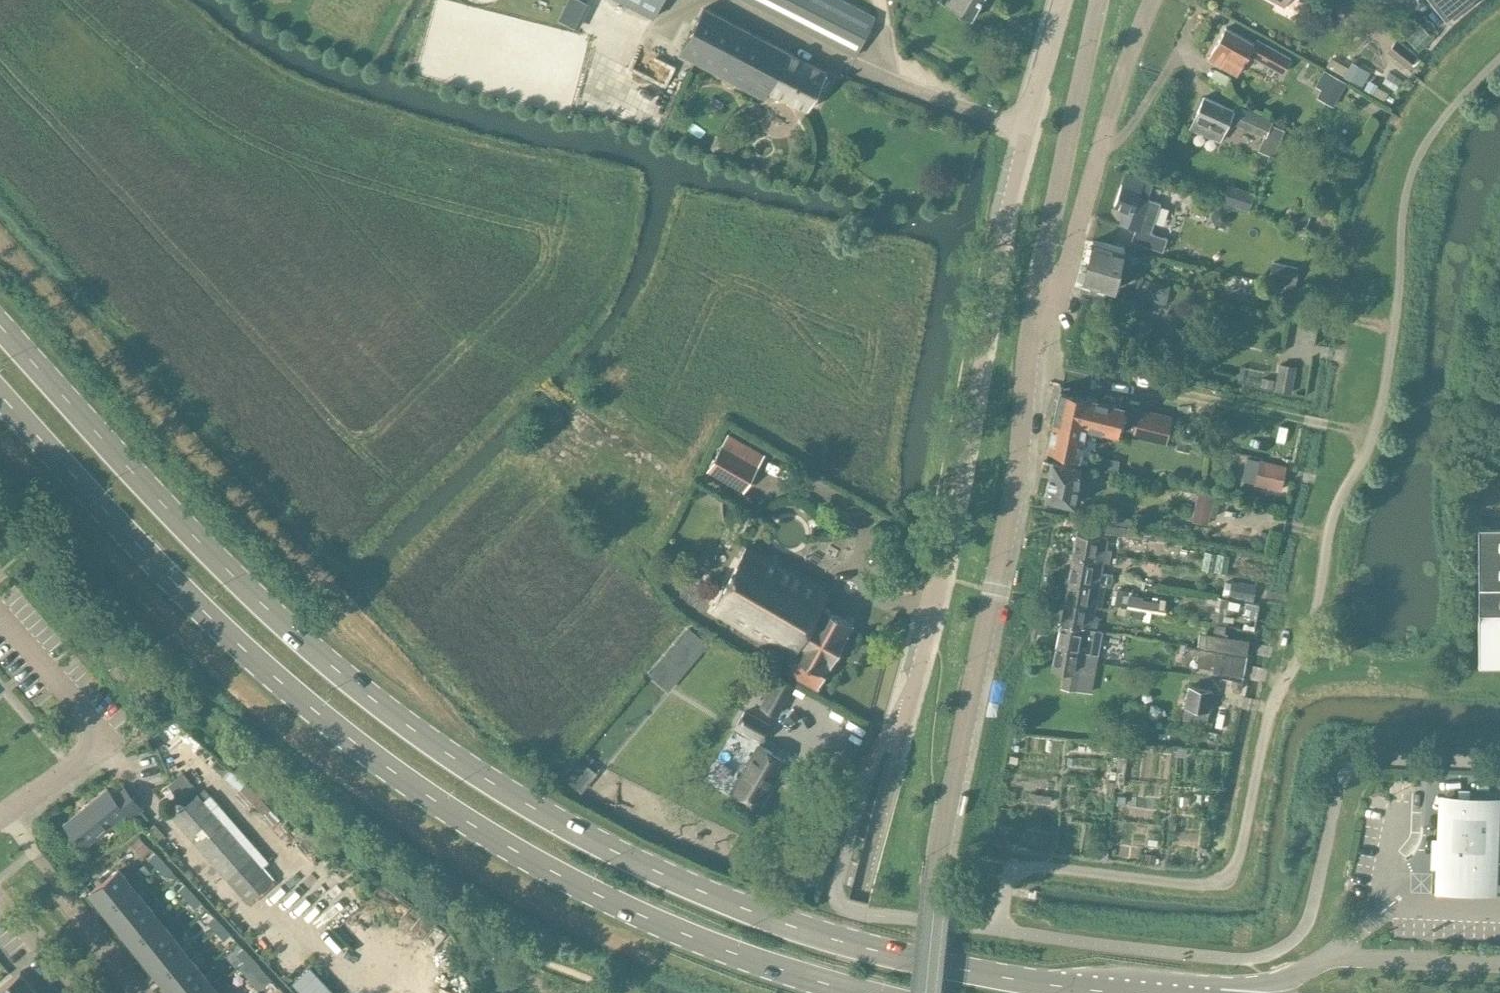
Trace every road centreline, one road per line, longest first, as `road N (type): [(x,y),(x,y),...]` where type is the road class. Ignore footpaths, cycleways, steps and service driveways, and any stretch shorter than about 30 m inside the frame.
road 1 (unclassified): [(903,725),(865,780),(837,884),(842,906),(996,929),(1016,865),(1201,885),(1232,873),(1270,704),(1314,611),(1327,527),(1376,428),(1399,295),(1403,210),(1416,161),(1442,119)]
road 2 (secondary): [(1128,992),(852,944),(659,873),(556,821),(407,727),(330,666),(147,487),(0,325)]
road 3 (secondary): [(0,396),(184,593),(397,775),(623,906),(864,992)]
road 4 (unclassified): [(903,725),(963,470),(1023,130),(1063,0)]
road 5 (unclassified): [(926,992),(946,813),(1016,480),(1033,329)]
road 6 (residential): [(1033,329),(1062,280),(1100,138),(1150,0)]
road 7 (unclassified): [(1033,329),(1100,0)]
road 8 (residential): [(7,814),(101,747),(101,729),(0,614)]
road 9 (residential): [(7,814),(148,992)]

